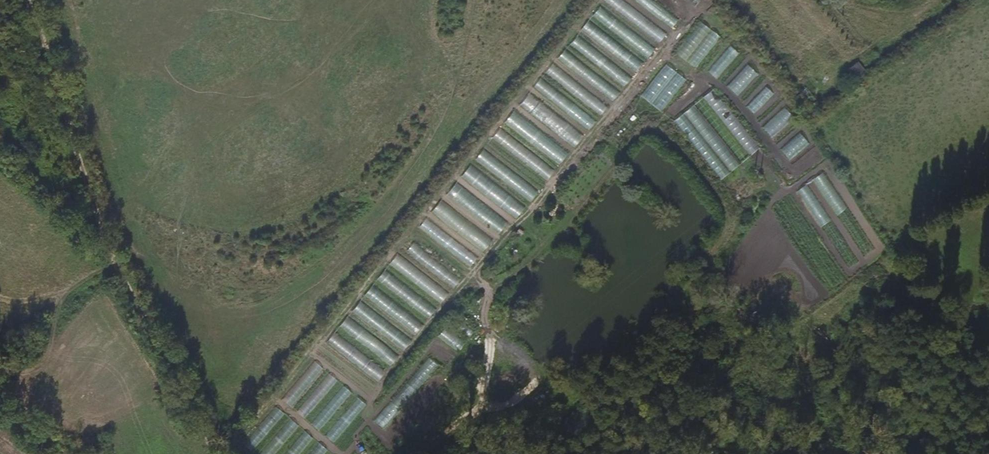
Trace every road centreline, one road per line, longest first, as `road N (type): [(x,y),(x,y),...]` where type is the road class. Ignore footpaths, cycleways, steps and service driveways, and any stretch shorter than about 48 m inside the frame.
road 1 (track): [(27,0),(112,263),(210,453)]
road 2 (track): [(0,368),(31,363),(61,293),(112,263)]

